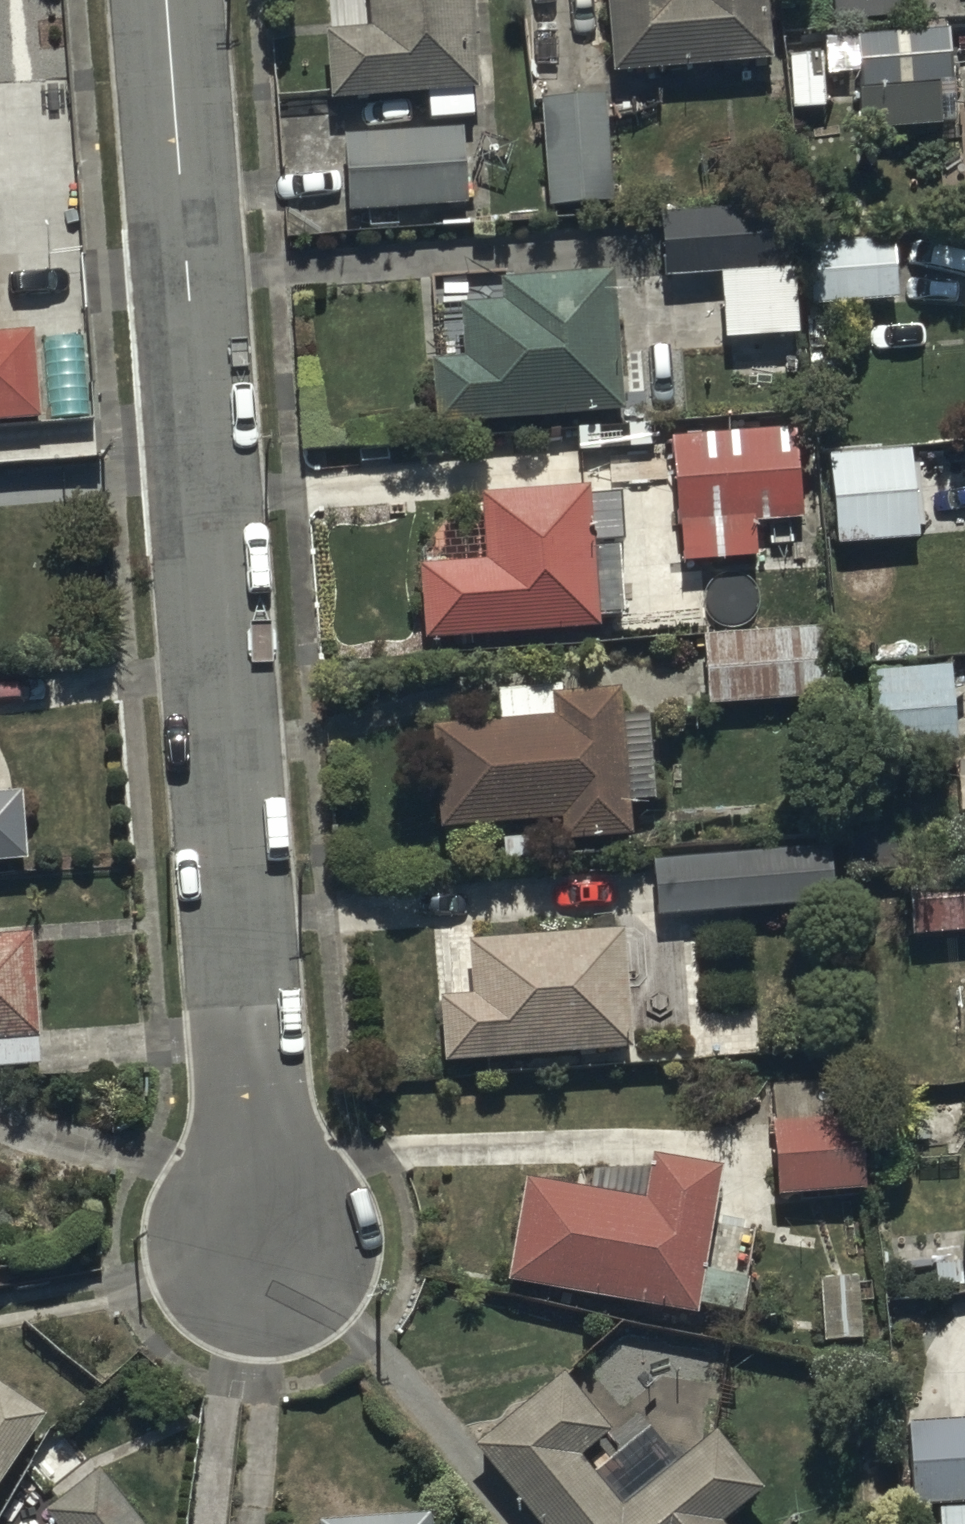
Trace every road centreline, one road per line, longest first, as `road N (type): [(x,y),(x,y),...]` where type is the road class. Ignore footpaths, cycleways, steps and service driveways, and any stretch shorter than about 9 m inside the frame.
road 1 (residential): [(167,0),(264,1240)]

